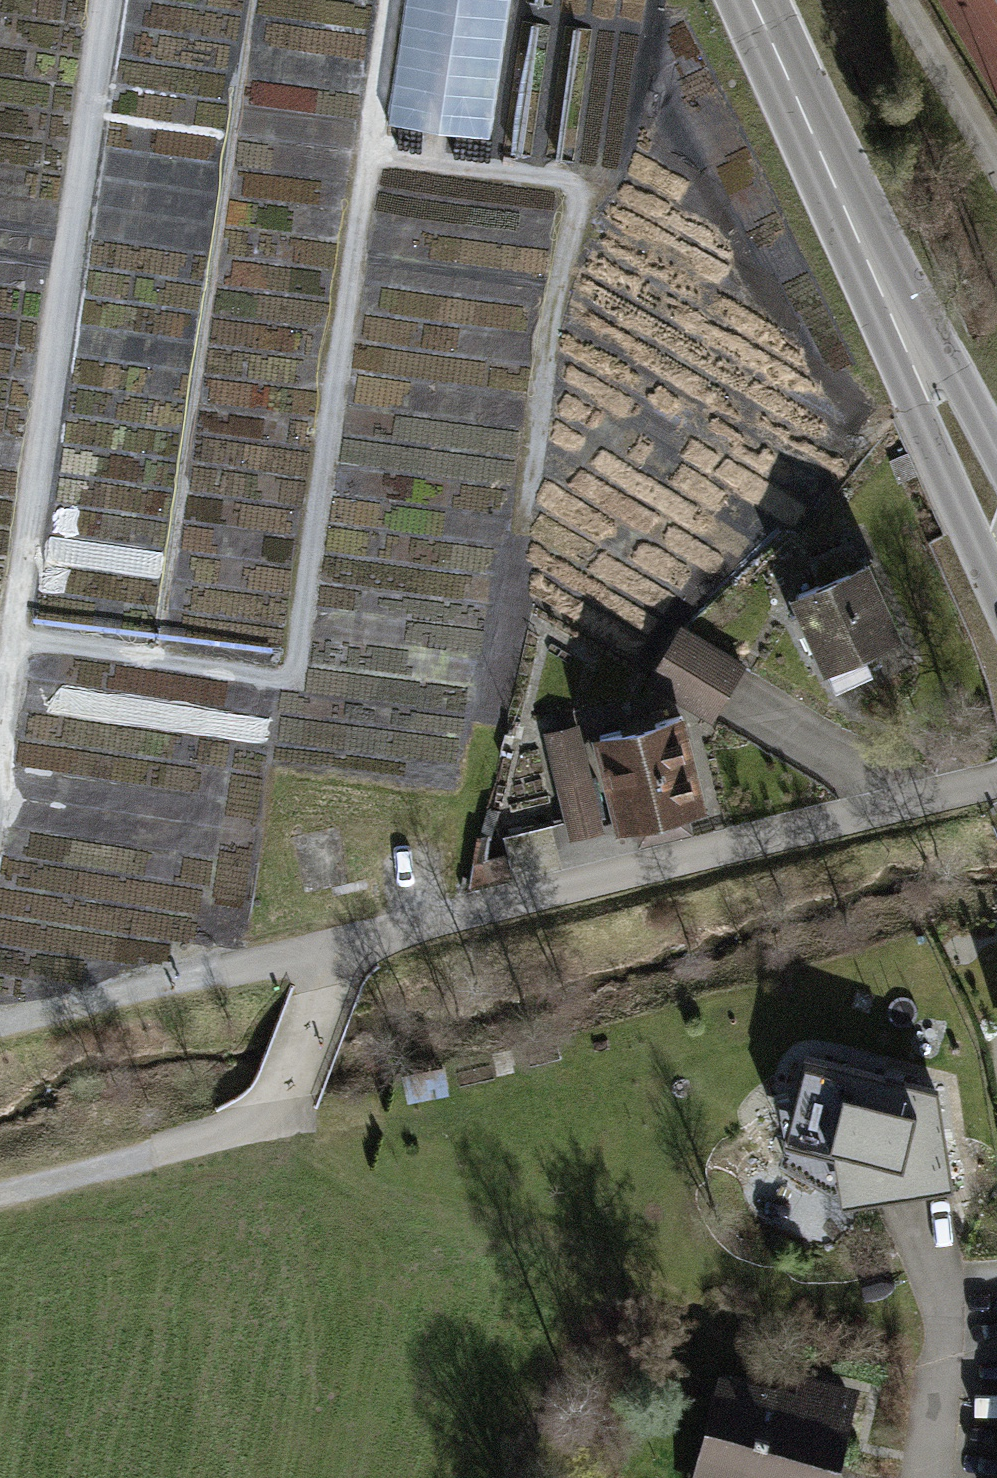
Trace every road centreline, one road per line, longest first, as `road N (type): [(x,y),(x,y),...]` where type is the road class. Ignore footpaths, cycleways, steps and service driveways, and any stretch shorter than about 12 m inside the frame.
road 1 (track): [(996,778),(341,939),(273,1122),(0,1191)]
road 2 (track): [(17,635),(292,678),(388,0)]
road 3 (track): [(0,749),(111,0)]
road 4 (secondary): [(996,523),(753,0)]
road 5 (track): [(368,146),(559,179),(580,199),(529,486)]
road 6 (track): [(0,1029),(341,939)]

